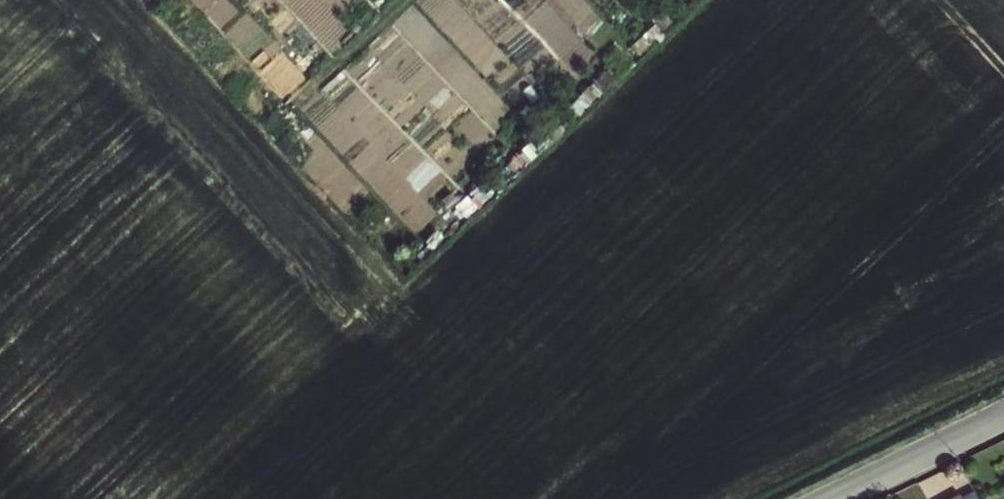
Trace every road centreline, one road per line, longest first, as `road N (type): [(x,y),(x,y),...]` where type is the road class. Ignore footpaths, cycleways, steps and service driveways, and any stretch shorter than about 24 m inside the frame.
road 1 (residential): [(833,498),(1003,416)]

